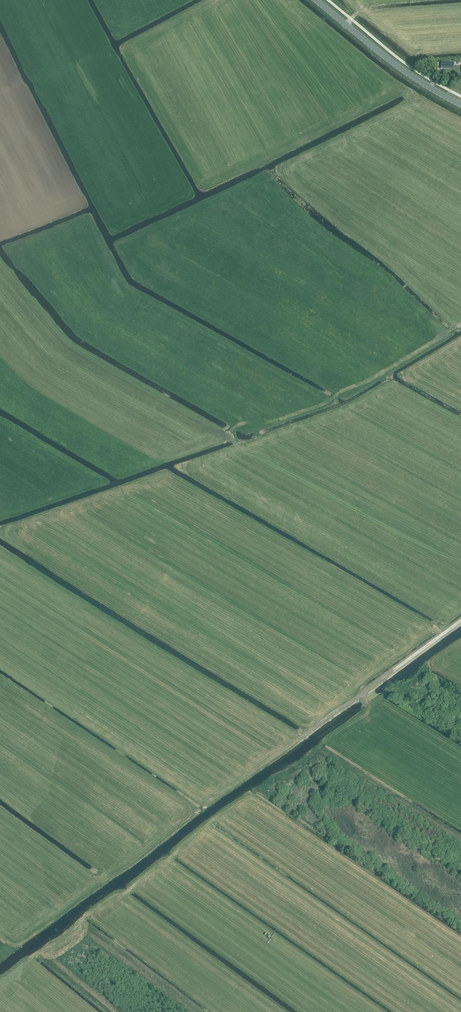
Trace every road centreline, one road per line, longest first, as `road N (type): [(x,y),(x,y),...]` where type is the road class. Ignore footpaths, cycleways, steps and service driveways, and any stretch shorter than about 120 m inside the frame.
road 1 (track): [(305,736),(460,621)]
road 2 (secondary): [(460,105),(404,71),(316,0)]

